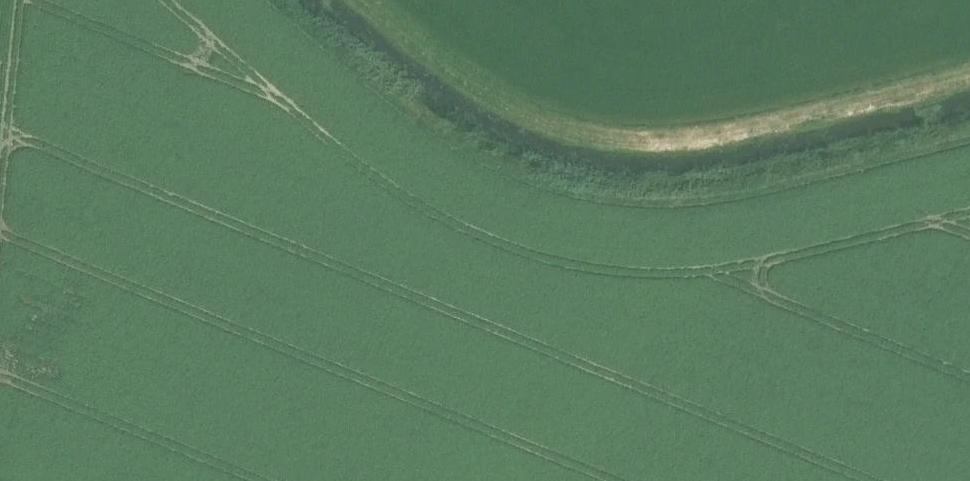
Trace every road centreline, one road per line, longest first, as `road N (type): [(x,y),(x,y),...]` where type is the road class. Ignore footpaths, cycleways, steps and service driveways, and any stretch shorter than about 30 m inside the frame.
road 1 (track): [(363,0),(491,101),(616,145),(927,113),(969,80)]

